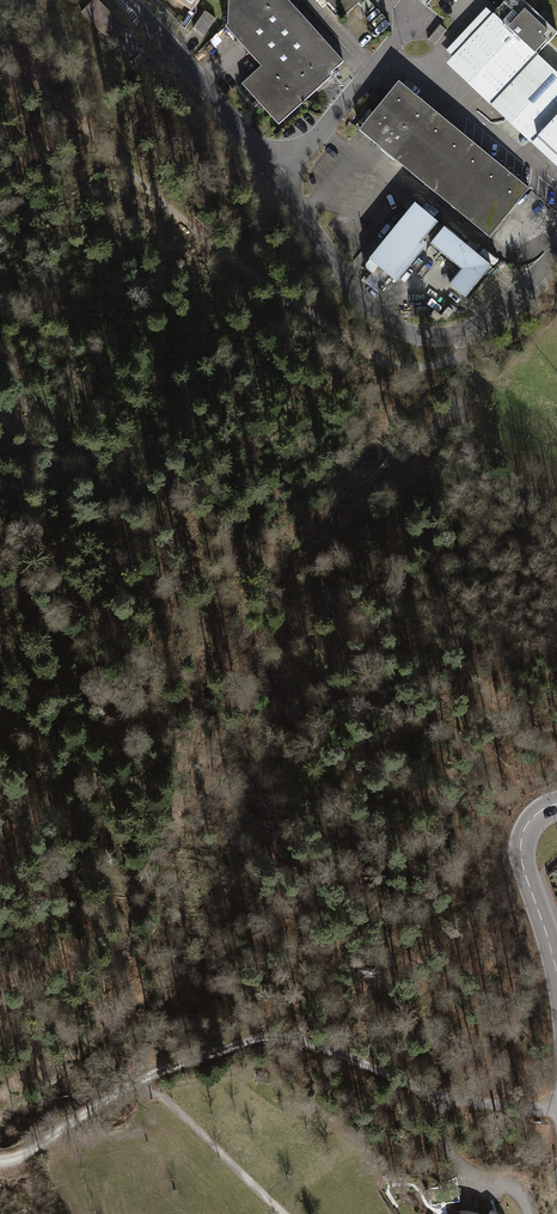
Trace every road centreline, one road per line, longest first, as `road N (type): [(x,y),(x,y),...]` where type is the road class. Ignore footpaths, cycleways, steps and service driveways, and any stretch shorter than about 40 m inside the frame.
road 1 (track): [(0,41),(171,210),(326,325),(415,365),(473,345)]
road 2 (track): [(438,1094),(291,1035),(256,1037),(144,1079),(24,1157),(0,1160)]
road 3 (unclassified): [(556,251),(477,328),(440,336),(404,329),(375,308),(291,202),(292,169)]
road 4 (unclassified): [(292,169),(138,0)]
road 5 (unclassified): [(292,169),(408,24),(410,0)]
road 6 (secondary): [(556,804),(535,816),(521,846),(556,977)]
road 7 (track): [(144,1079),(281,1213)]
road 8 (track): [(477,328),(456,406),(376,482)]
road 9 (track): [(438,1094),(443,1127),(466,1175),(510,1187),(528,1213)]
road 10 (track): [(556,1112),(509,1112),(438,1094)]

